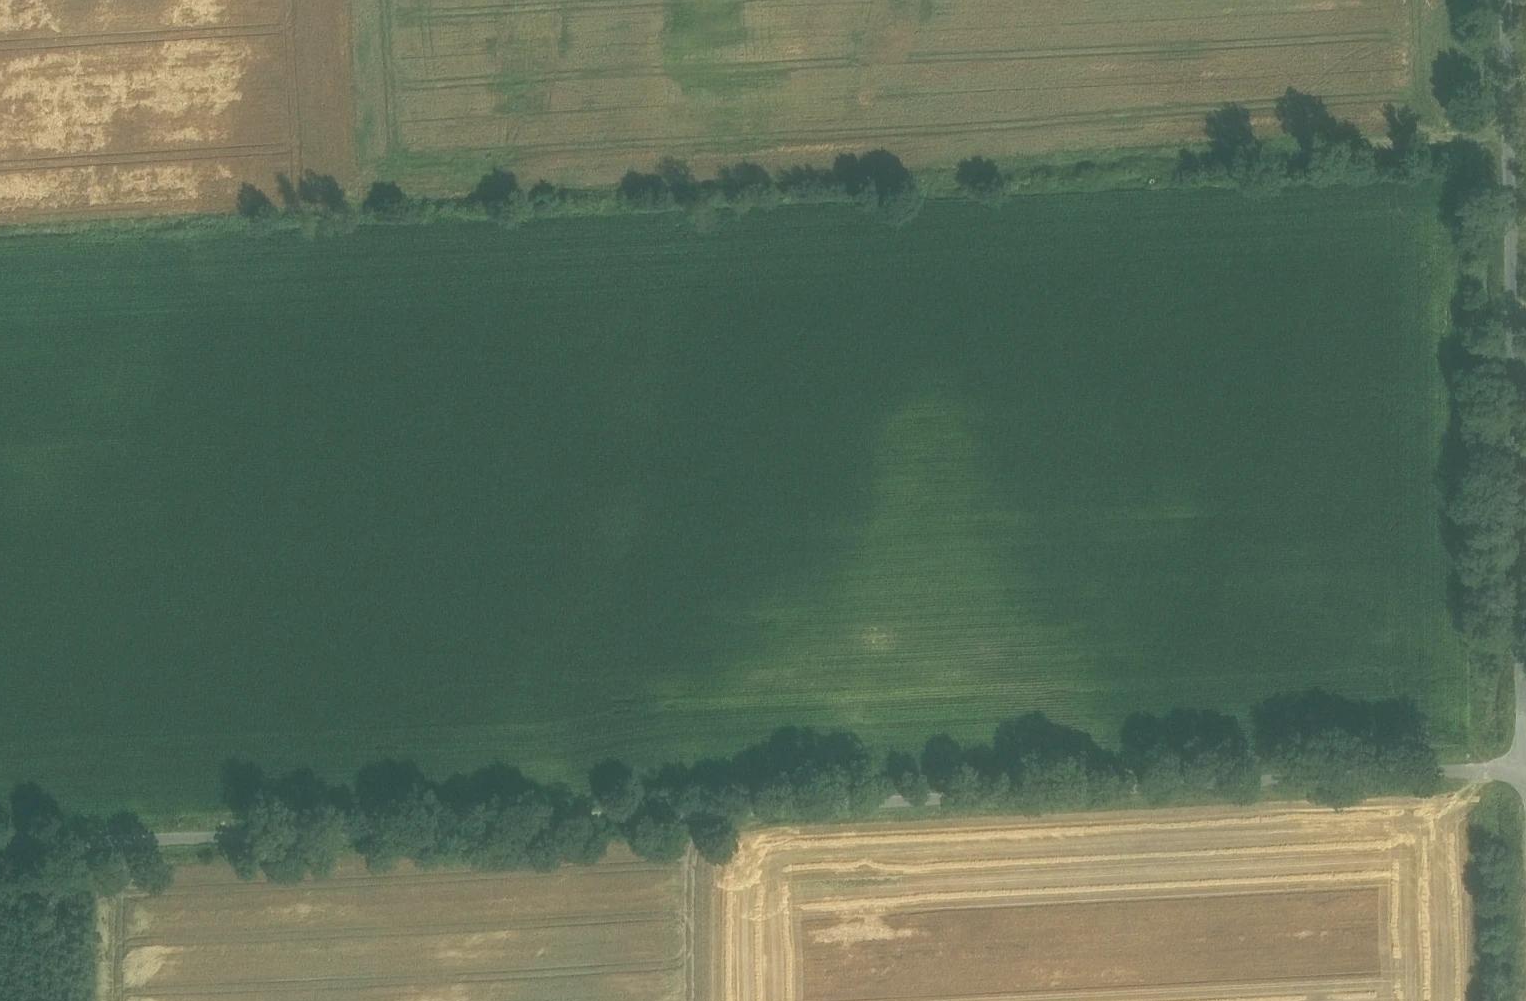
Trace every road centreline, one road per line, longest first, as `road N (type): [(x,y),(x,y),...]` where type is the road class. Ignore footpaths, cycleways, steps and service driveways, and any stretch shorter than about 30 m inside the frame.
road 1 (unclassified): [(1525,773),(1512,762),(0,850)]
road 2 (track): [(1525,988),(1512,762),(1509,0)]

